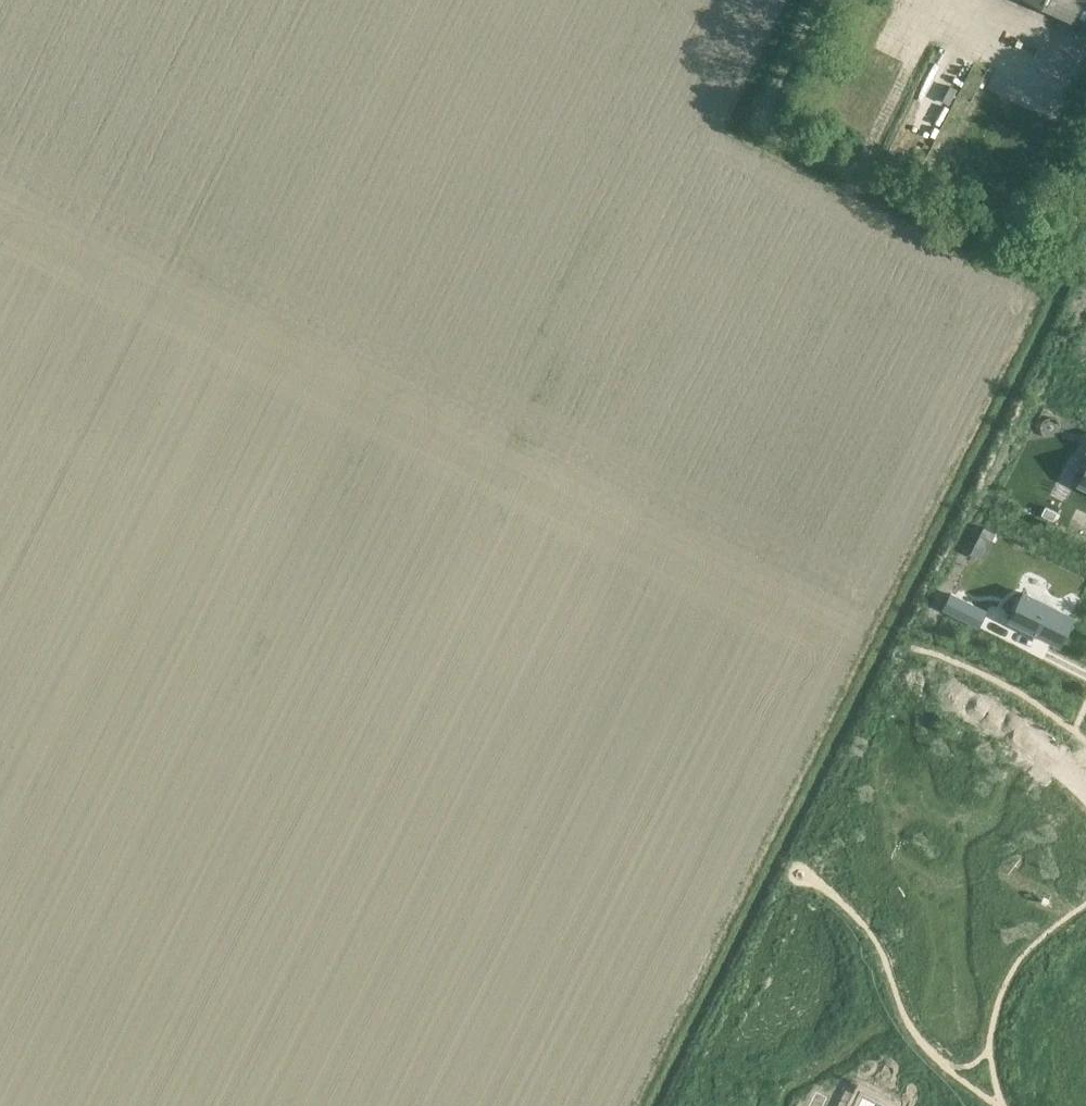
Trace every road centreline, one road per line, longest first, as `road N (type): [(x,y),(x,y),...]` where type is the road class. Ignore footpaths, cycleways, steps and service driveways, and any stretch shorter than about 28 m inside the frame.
road 1 (residential): [(921,684),(1016,731),(1078,784)]

